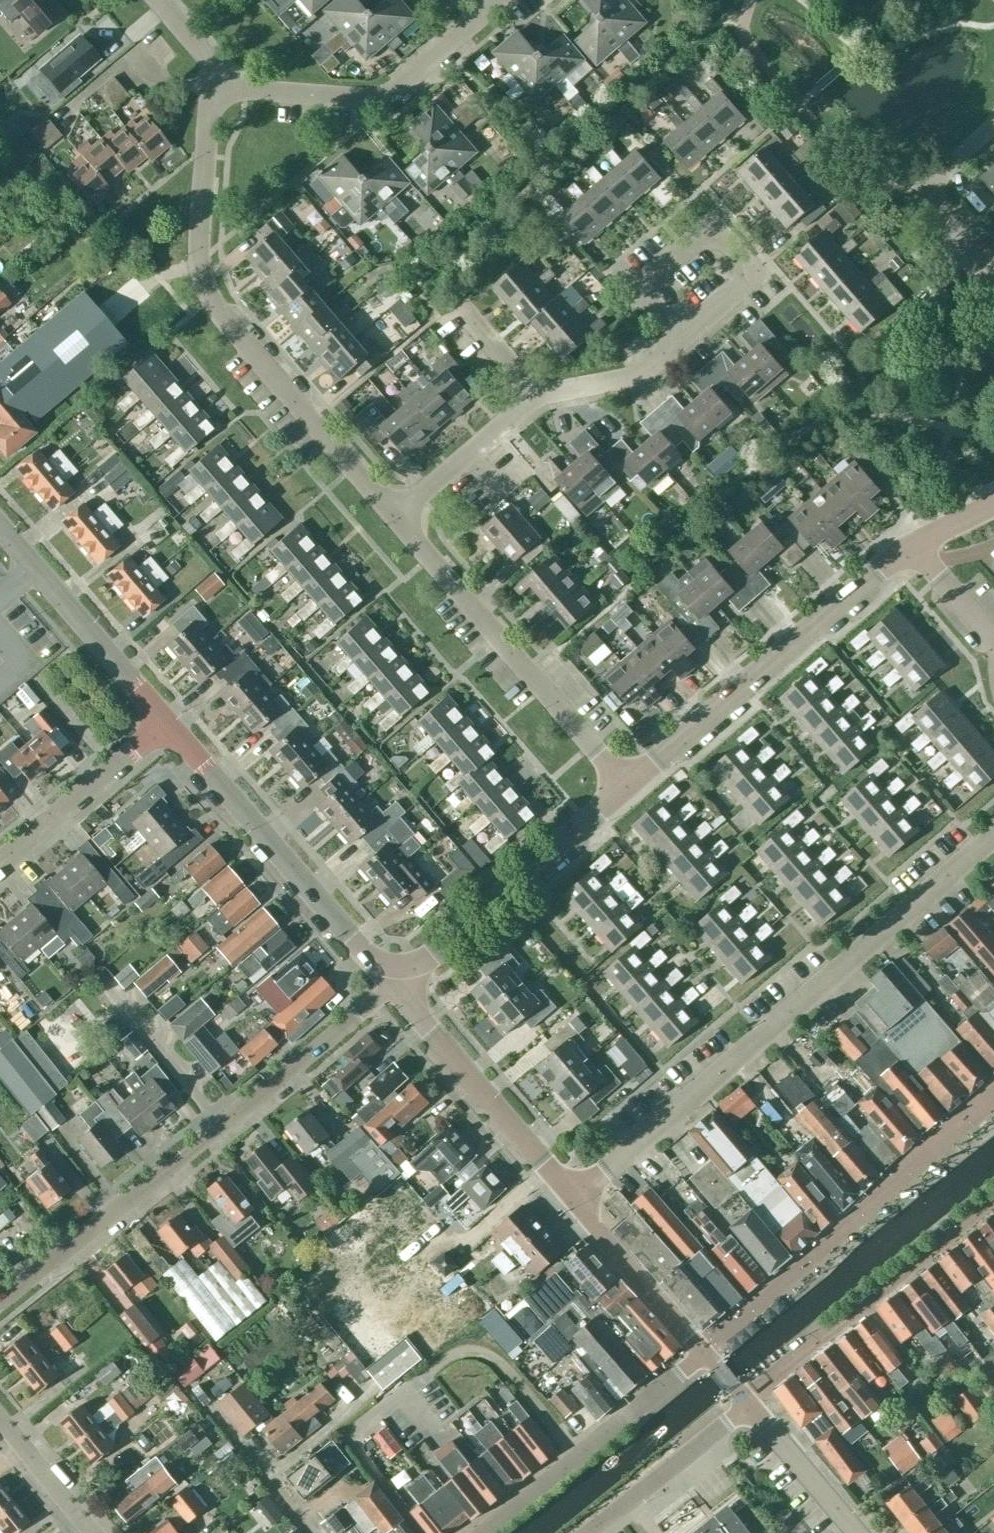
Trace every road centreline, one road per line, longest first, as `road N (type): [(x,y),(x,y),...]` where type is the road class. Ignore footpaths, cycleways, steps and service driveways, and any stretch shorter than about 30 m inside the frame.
road 1 (residential): [(574,1196),(993,838)]
road 2 (residential): [(0,1303),(364,1009),(388,974)]
road 3 (residential): [(397,518),(223,322),(199,263),(214,87)]
road 4 (unclassified): [(706,1352),(993,1099)]
road 5 (tertiary): [(626,786),(910,546)]
road 6 (residential): [(626,786),(397,518)]
road 7 (tertiary): [(388,974),(169,721)]
road 8 (residential): [(214,87),(394,94),(497,0)]
road 9 (residential): [(747,1401),(993,1199)]
road 10 (tertiary): [(388,974),(454,946),(626,786)]
road 11 (residential): [(579,1450),(511,1370),(481,1348),(460,1347),(434,1362),(350,1434)]
road 12 (unclassified): [(574,1196),(388,974)]
road 13 (residential): [(676,337),(756,273),(716,226),(638,292)]
road 14 (tertiary): [(169,721),(0,529)]
road 15 (residential): [(0,868),(169,721)]
road 16 (unclassified): [(583,1532),(747,1401)]
road 17 (unclassified): [(706,1352),(574,1196)]
road 18 (residential): [(314,1532),(270,1477),(361,1404)]
road 19 (residential): [(397,518),(537,395)]
road 20 (unclassified): [(858,1532),(747,1401)]
road 21 (residential): [(993,681),(982,639),(910,546)]
road 22 (unclassified): [(579,1450),(706,1352)]
road 23 (residential): [(537,395),(637,372),(676,337)]
road 24 (residential): [(88,1532),(0,1420)]
road 25 (unclassified): [(476,1532),(579,1450)]

